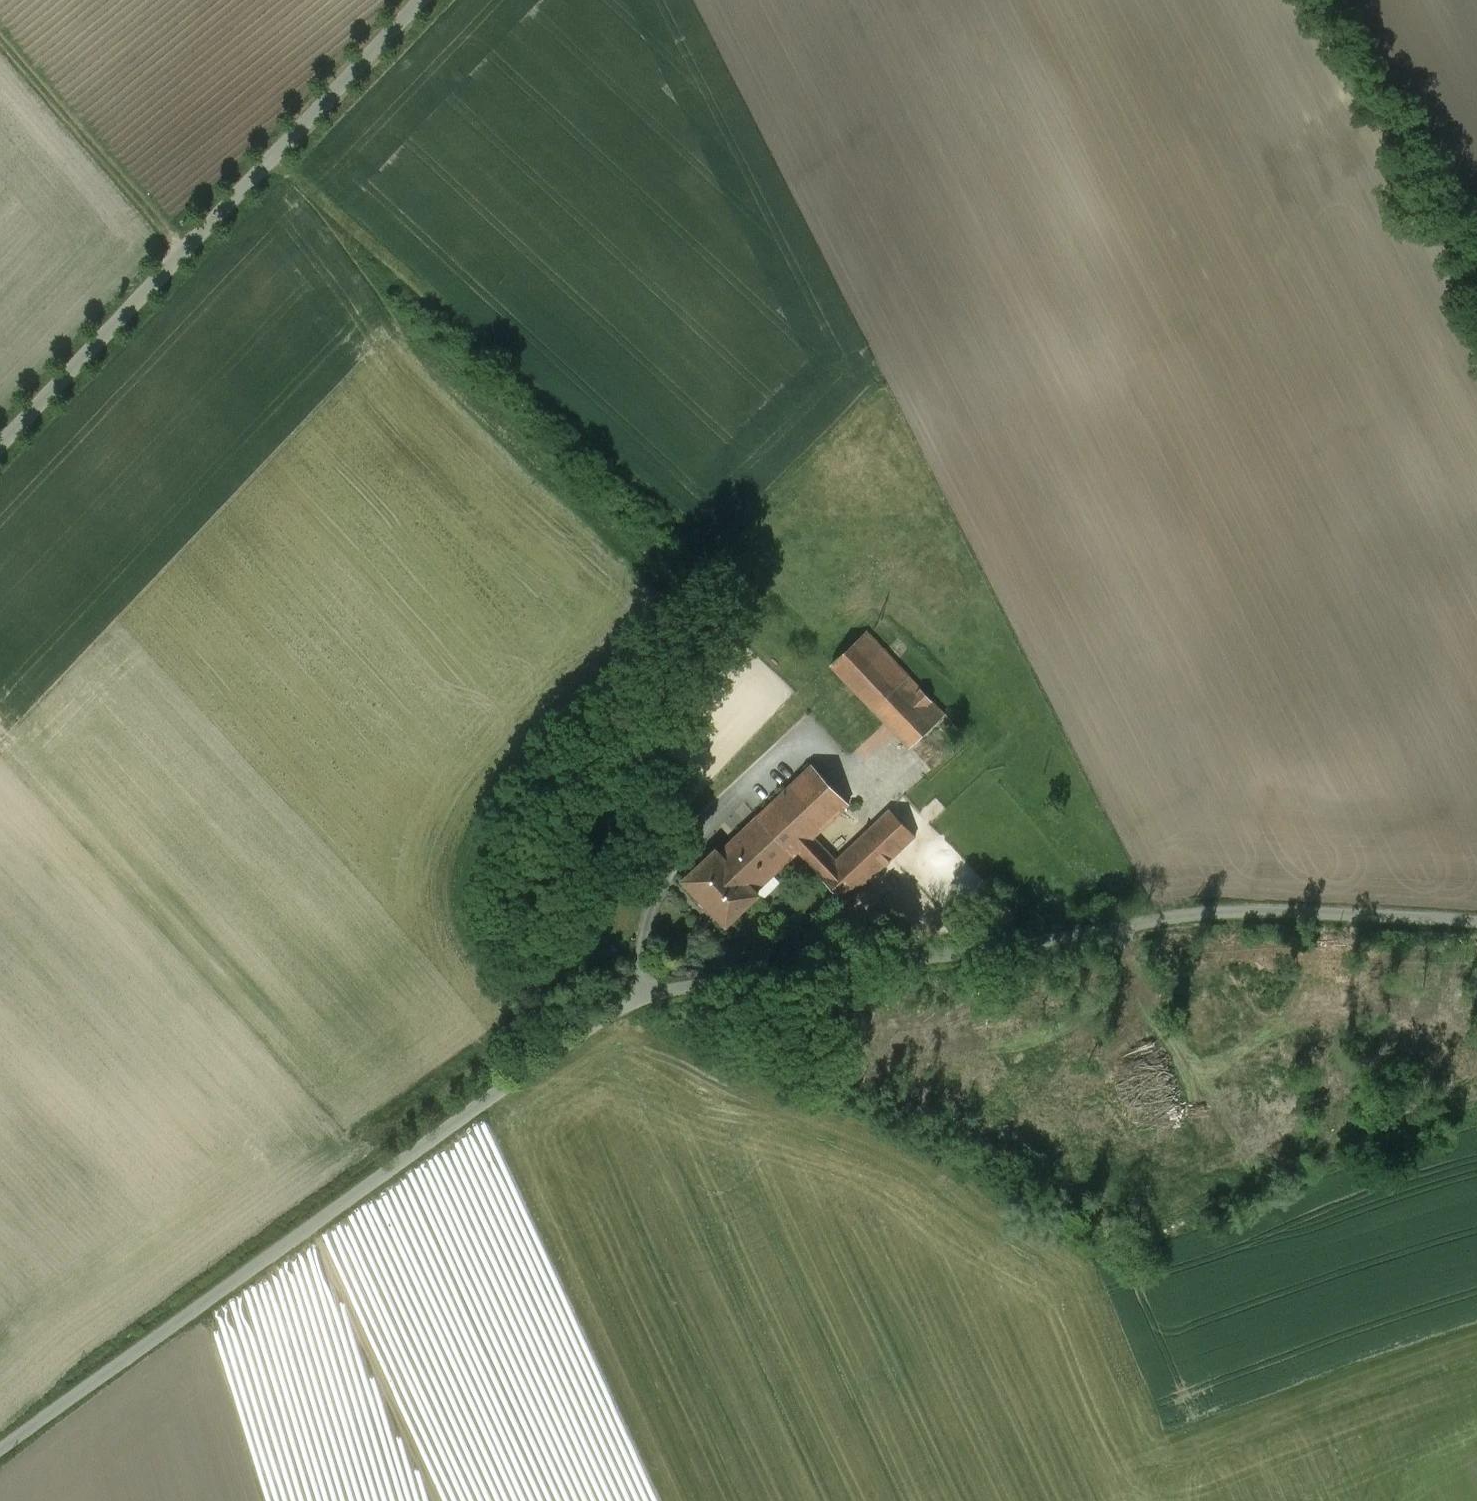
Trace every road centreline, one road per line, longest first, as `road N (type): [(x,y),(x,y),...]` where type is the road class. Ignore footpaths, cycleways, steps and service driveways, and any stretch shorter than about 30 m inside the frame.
road 1 (unclassified): [(0,1454),(600,1013),(644,990),(1020,948),(1173,920),(1476,929)]
road 2 (unclassified): [(0,447),(423,0)]
road 3 (track): [(186,252),(0,31)]

